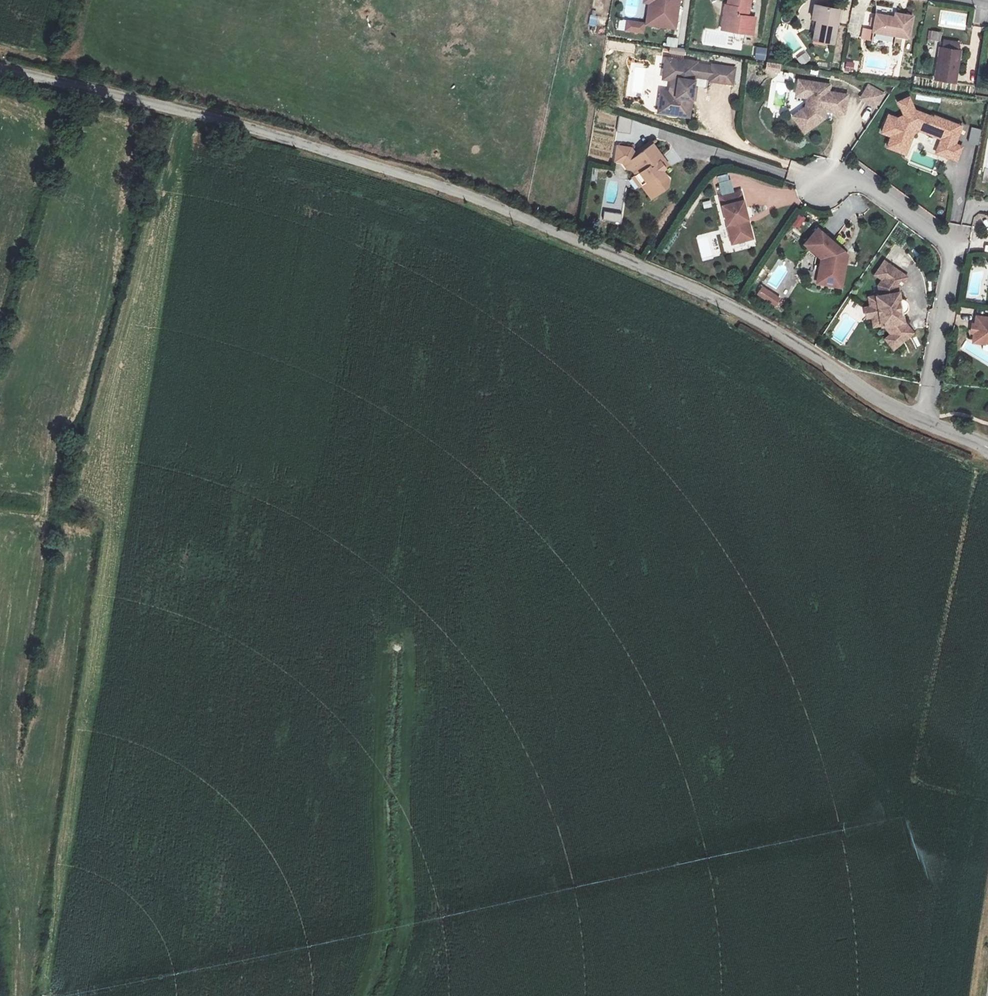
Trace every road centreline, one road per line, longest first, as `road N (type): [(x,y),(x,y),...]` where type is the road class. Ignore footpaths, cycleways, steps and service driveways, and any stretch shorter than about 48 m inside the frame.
road 1 (unclassified): [(926,423),(883,405),(767,330),(633,265),(421,182),(0,65)]
road 2 (residential): [(926,423),(950,261),(944,239),(849,177),(821,184)]

